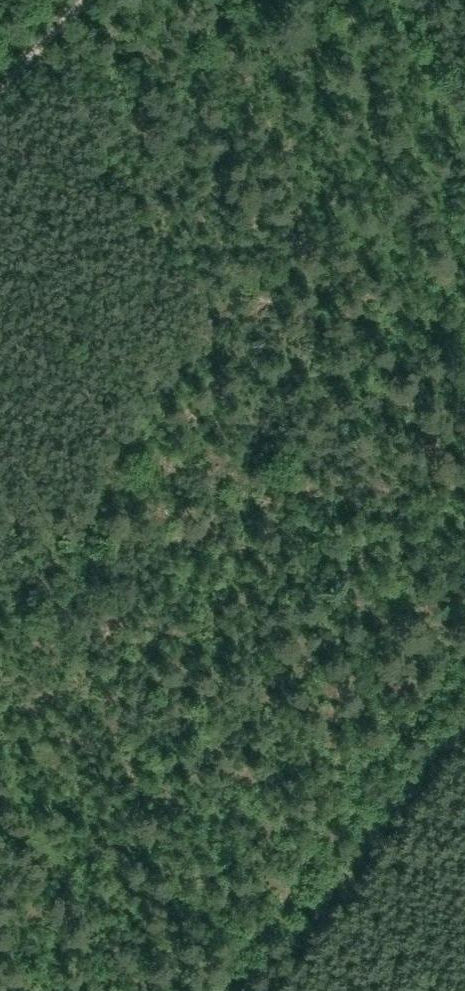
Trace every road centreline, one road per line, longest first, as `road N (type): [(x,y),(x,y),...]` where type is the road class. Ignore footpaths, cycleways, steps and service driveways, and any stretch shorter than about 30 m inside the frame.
road 1 (track): [(0,90),(86,0)]

